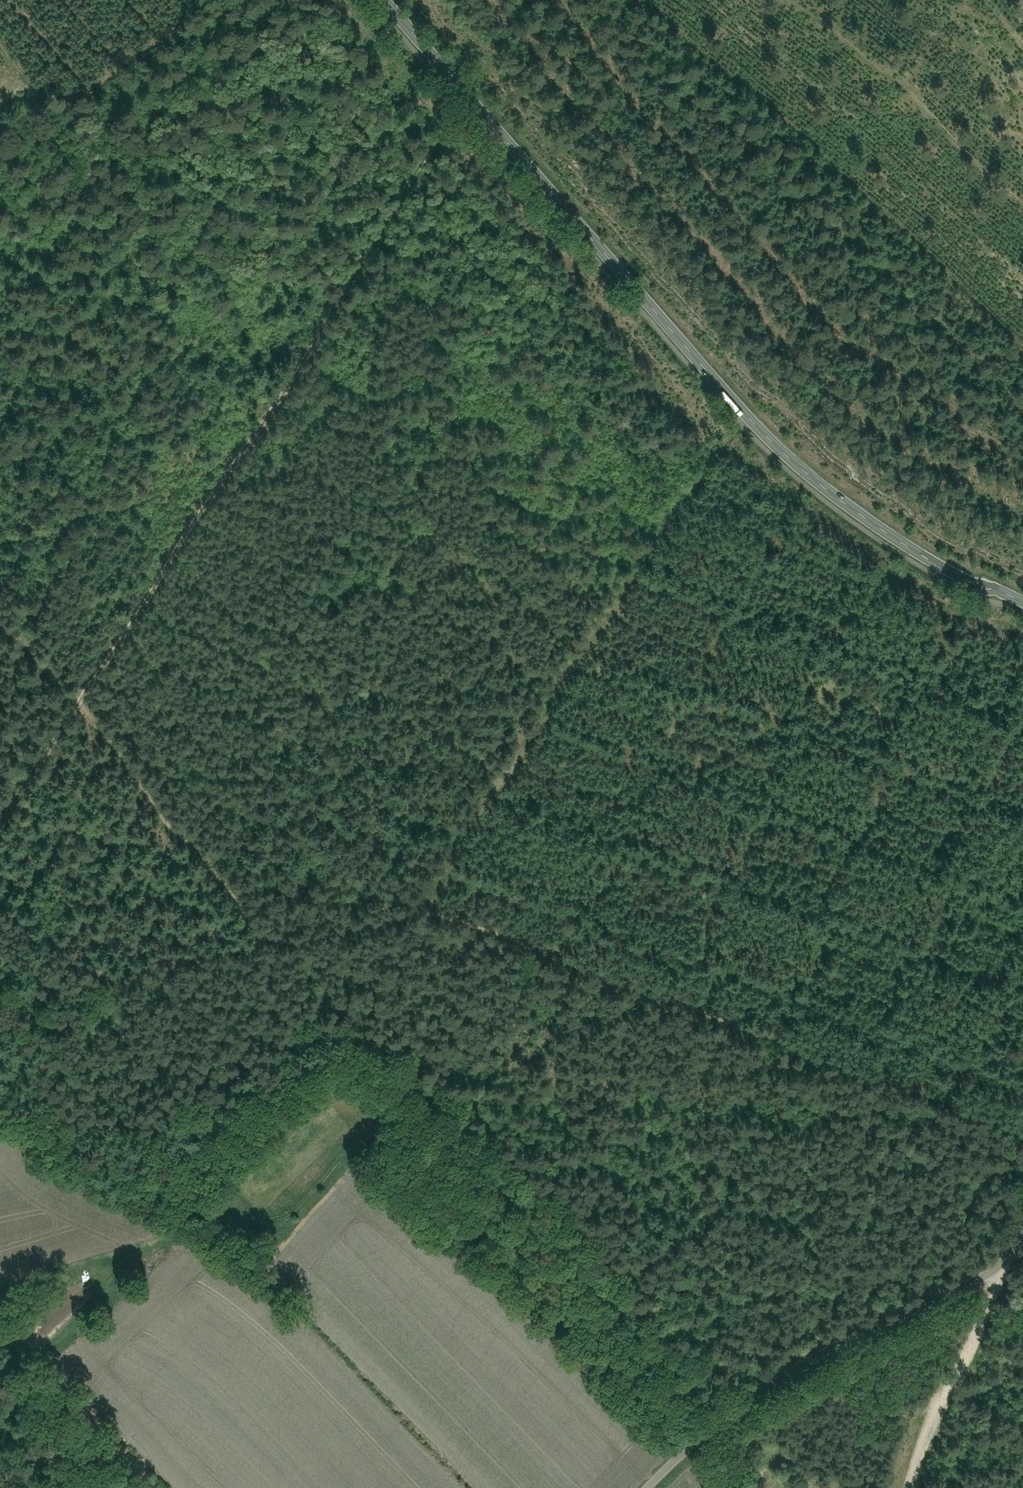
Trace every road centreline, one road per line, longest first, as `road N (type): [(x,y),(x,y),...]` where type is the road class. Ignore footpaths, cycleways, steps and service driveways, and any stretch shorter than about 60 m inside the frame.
road 1 (secondary): [(1022,602),(885,526),(774,437),(385,0)]
road 2 (residential): [(643,1487),(761,1377),(1005,1260),(1022,1220)]
road 3 (track): [(907,1487),(929,1419),(1005,1260)]

